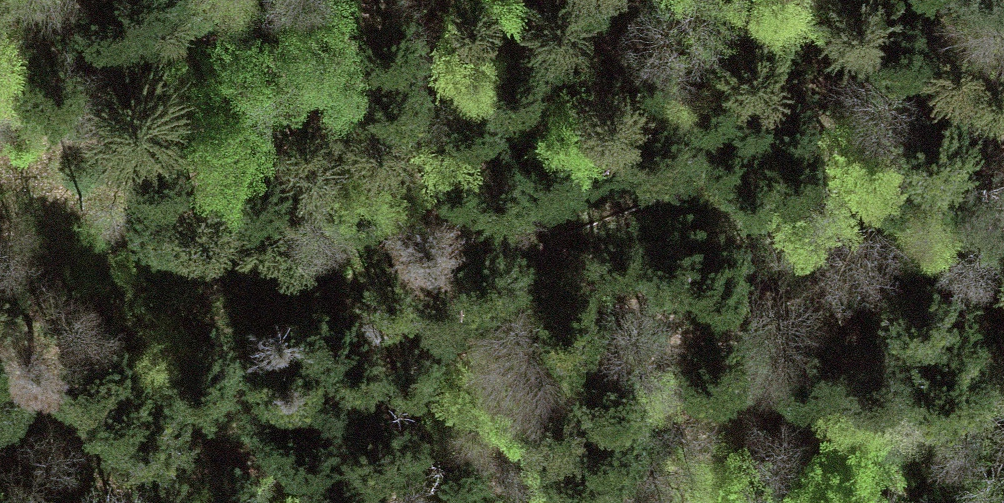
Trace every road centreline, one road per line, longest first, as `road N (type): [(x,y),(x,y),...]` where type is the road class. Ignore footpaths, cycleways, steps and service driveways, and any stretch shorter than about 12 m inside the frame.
road 1 (track): [(0,400),(36,358),(124,283),(196,254),(378,244),(711,209),(955,249),(1003,273)]
road 2 (track): [(304,243),(503,102),(610,46),(714,28),(805,26),(1003,79)]
road 3 (track): [(11,502),(78,449),(153,435),(218,449),(330,502)]

